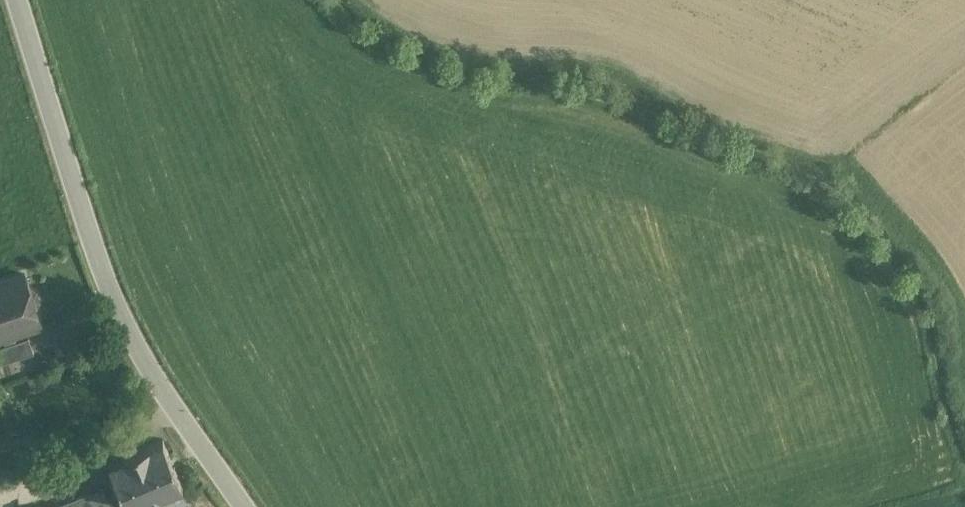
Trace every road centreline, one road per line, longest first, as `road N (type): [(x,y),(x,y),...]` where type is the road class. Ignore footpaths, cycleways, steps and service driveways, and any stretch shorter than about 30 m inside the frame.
road 1 (unclassified): [(244,506),(155,384),(110,305),(18,0)]

